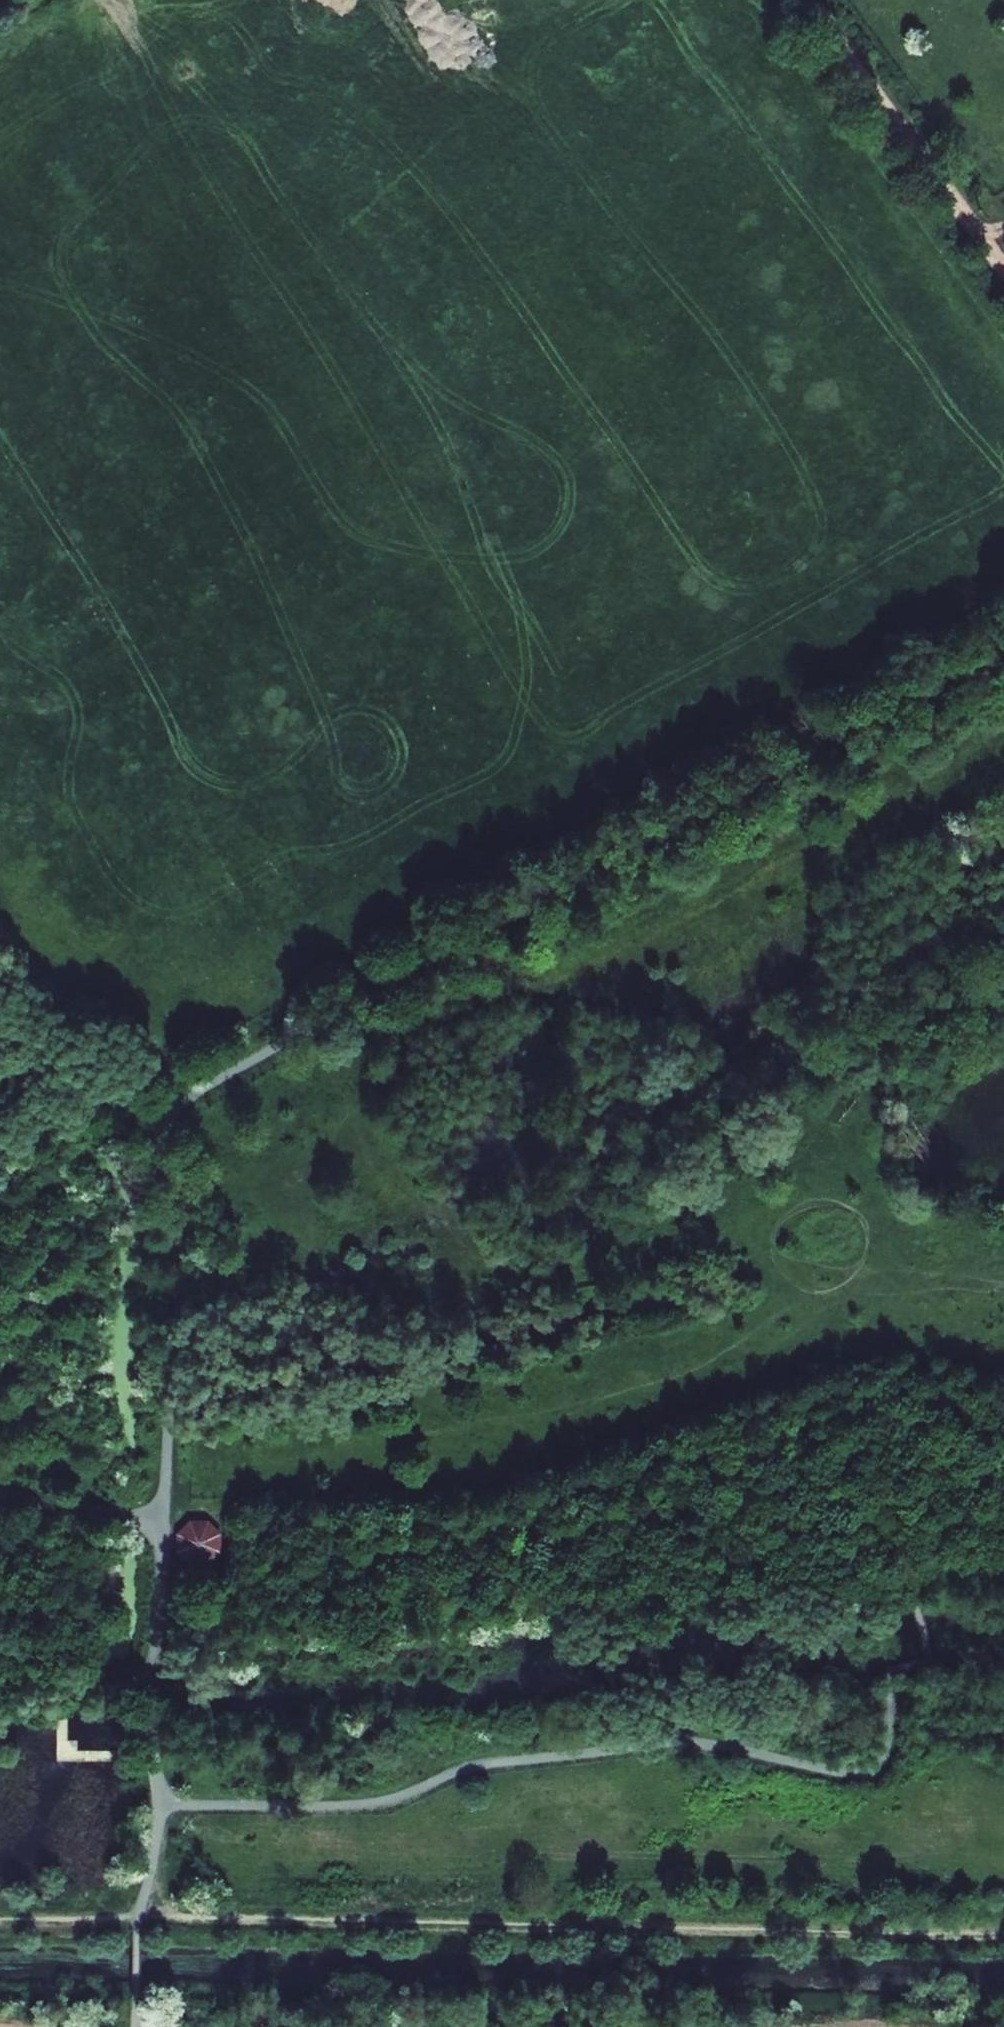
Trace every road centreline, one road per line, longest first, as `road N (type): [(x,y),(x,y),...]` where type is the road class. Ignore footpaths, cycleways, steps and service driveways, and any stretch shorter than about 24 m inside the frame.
road 1 (residential): [(804,0),(1003,271)]

